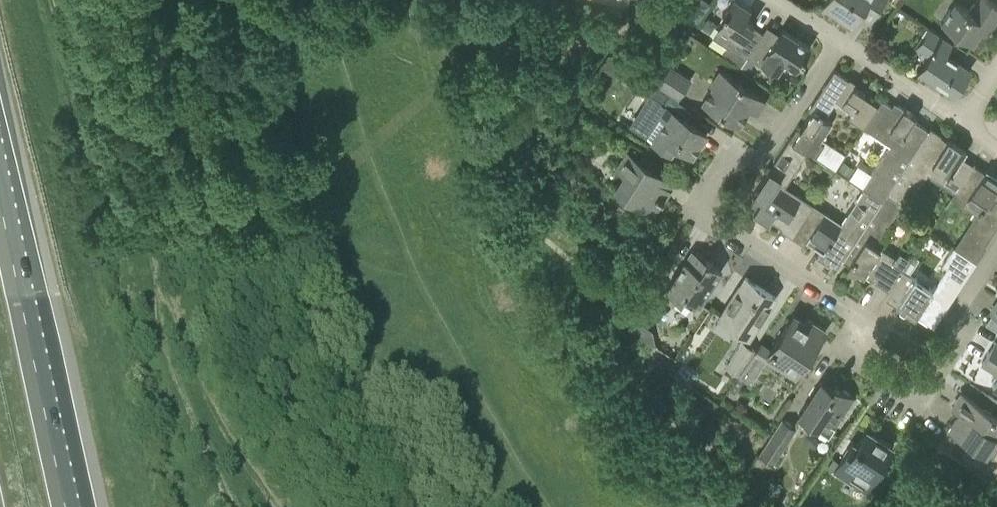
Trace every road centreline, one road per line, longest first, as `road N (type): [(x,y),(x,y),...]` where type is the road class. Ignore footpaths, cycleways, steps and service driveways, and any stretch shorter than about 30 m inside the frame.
road 1 (residential): [(996,238),(970,279),(967,323),(923,390),(911,390),(858,346),(846,293),(718,216),(834,35)]
road 2 (motorway): [(68,506),(0,199)]
road 3 (residential): [(955,114),(834,35)]

